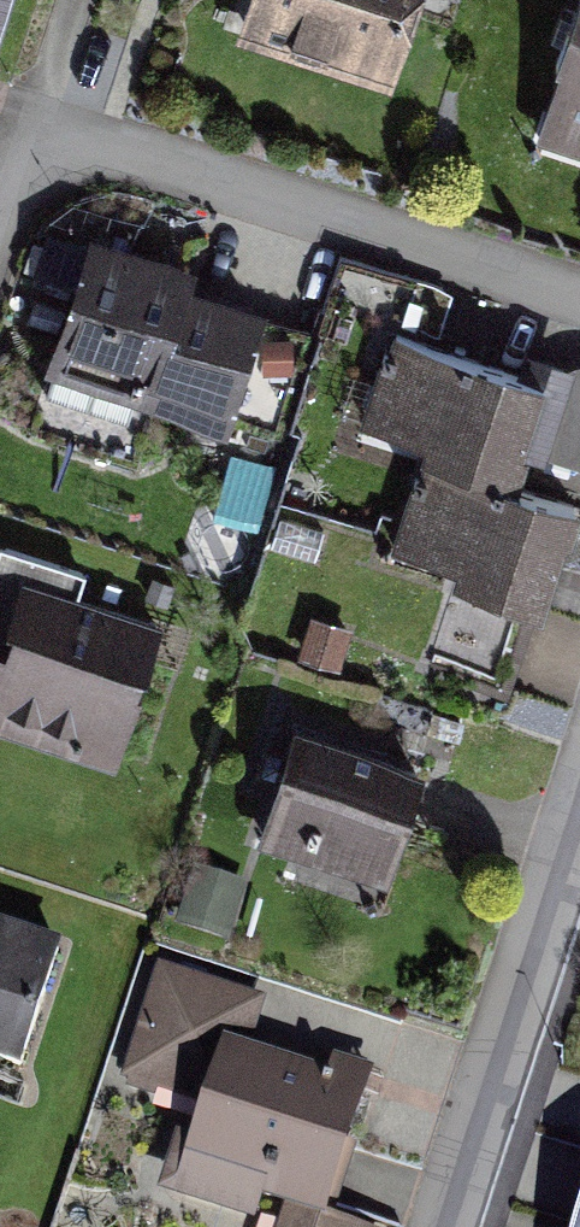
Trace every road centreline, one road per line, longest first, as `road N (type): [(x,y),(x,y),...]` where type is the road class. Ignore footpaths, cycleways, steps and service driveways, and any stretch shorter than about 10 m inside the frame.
road 1 (residential): [(0,246),(21,187),(41,159),(77,145),(114,149),(579,297)]
road 2 (residential): [(447,1226),(579,824)]

